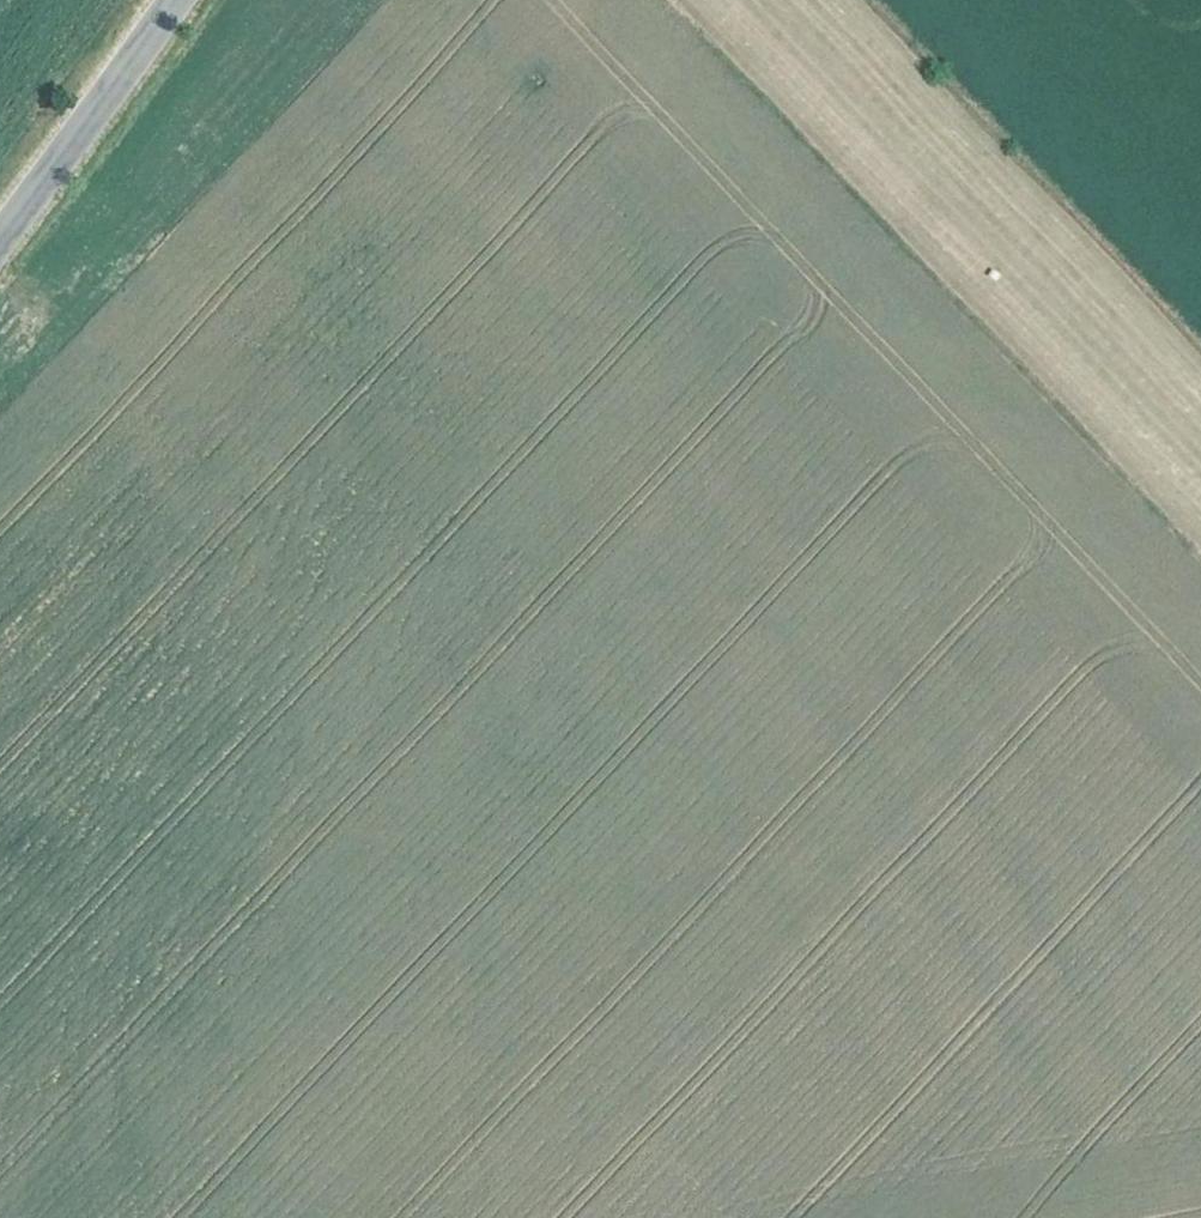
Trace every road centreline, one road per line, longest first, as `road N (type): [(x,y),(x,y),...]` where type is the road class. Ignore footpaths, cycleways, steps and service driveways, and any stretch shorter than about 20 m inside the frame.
road 1 (tertiary): [(0,238),(175,0)]

